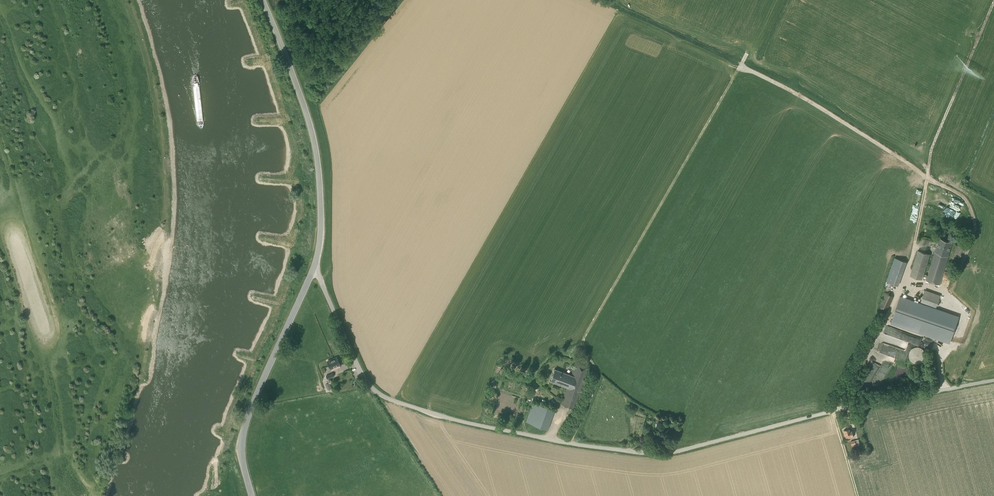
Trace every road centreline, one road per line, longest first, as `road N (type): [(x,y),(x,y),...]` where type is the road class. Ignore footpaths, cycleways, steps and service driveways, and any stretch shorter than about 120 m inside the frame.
road 1 (unclassified): [(993,381),(823,411),(670,454),(526,436),(374,391),(350,354),(315,264)]
road 2 (unclassified): [(315,264),(321,219),(312,139),(260,0)]
road 3 (unclassified): [(315,264),(243,428),(251,495)]

